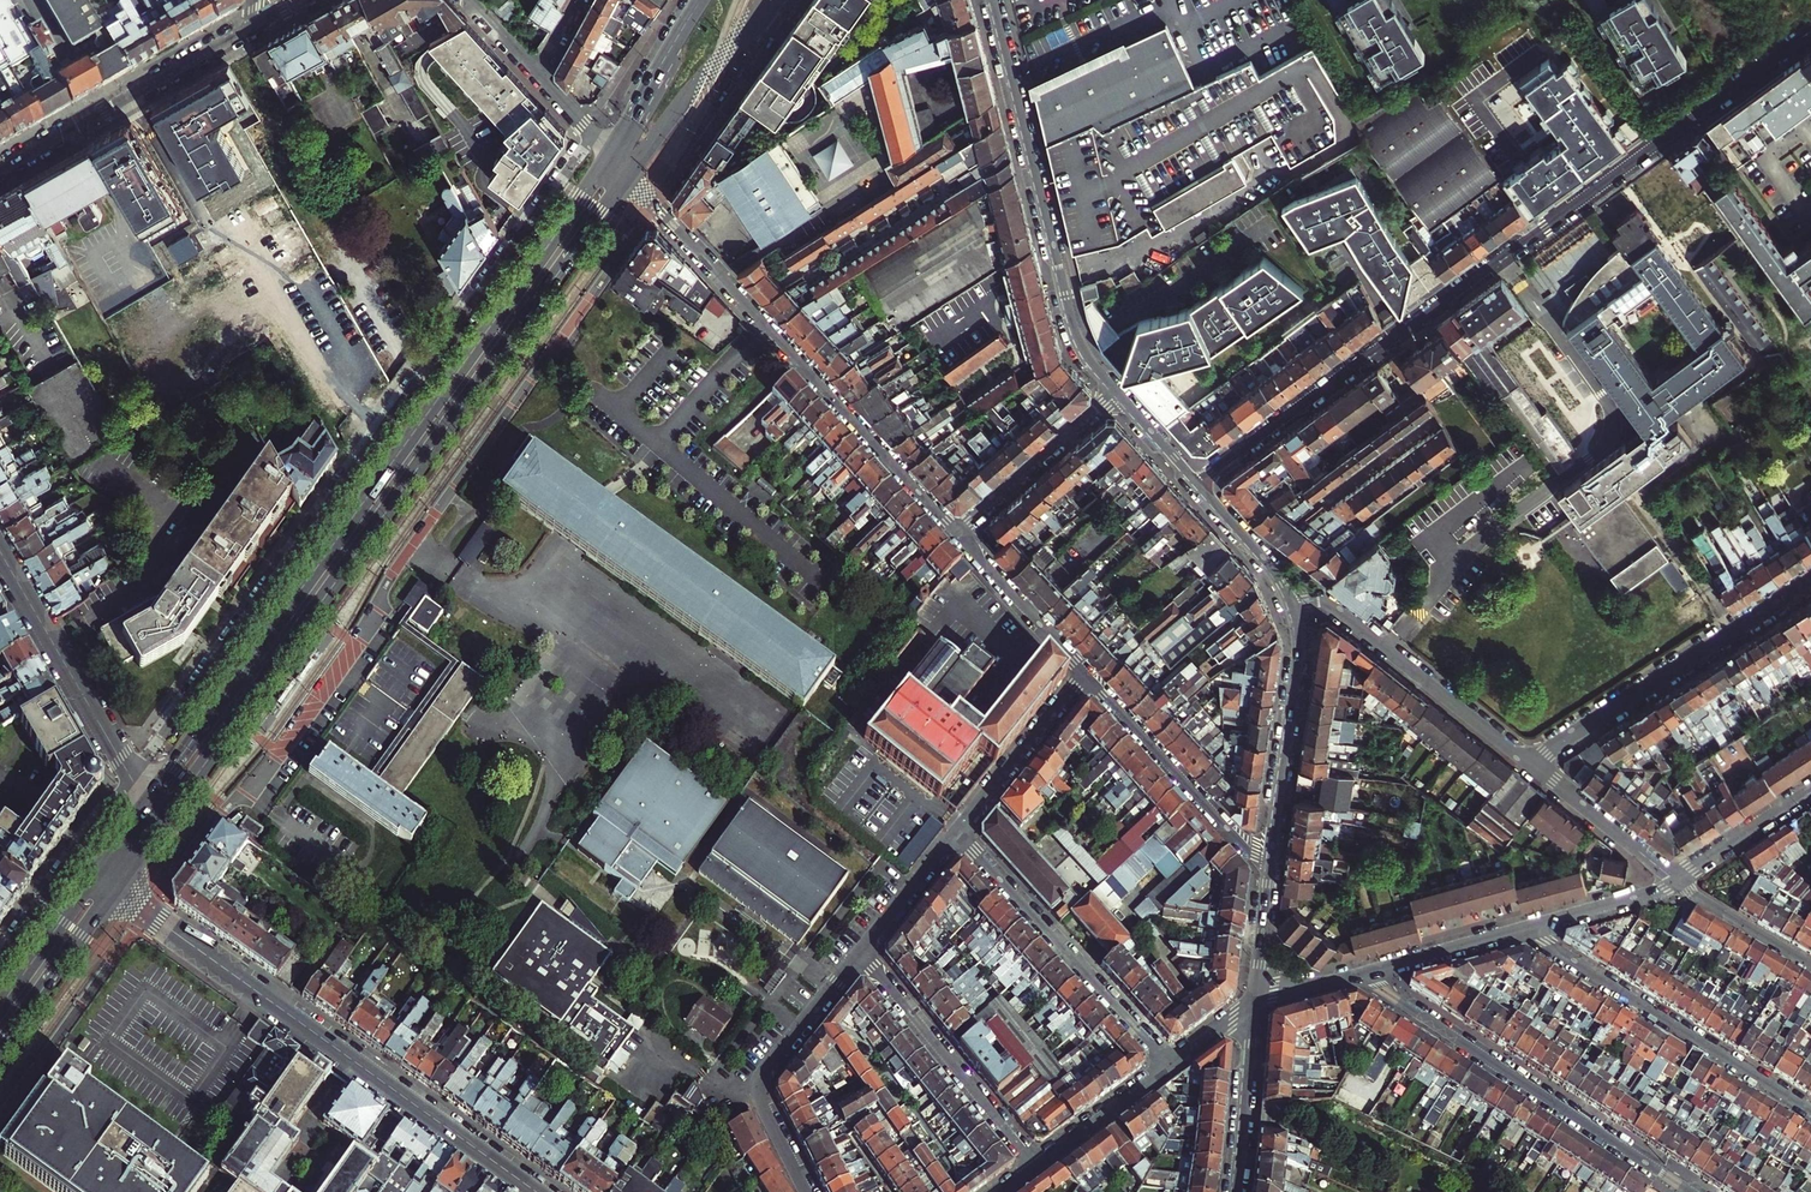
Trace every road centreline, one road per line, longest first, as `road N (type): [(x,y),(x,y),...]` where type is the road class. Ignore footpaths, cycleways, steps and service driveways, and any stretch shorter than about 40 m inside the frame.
road 1 (residential): [(148,914),(347,653),(656,204)]
road 2 (primary): [(610,153),(151,798)]
road 3 (residential): [(593,135),(132,778)]
road 4 (primary): [(169,813),(629,174)]
road 5 (residential): [(1810,29),(1198,483)]
road 6 (residential): [(536,1191),(148,914)]
road 7 (residential): [(656,204),(956,531)]
road 8 (residential): [(992,0),(1074,330),(1117,392)]
road 9 (residential): [(1357,975),(1690,1191)]
road 10 (residential): [(1810,1110),(1525,928)]
road 11 (residential): [(1529,763),(1810,580)]
road 12 (residential): [(1169,1064),(956,834)]
road 13 (residential): [(1293,603),(1330,606),(1529,763)]
road 14 (tertiary): [(249,28),(0,170)]
road 15 (residential): [(862,950),(759,1085),(807,1191)]
road 16 (residential): [(862,950),(1036,1165)]
road 17 (residential): [(1084,671),(1268,872)]
road 18 (residential): [(1293,603),(1302,645),(1268,872)]
road 19 (residential): [(0,552),(132,778)]
road 20 (residential): [(0,1117),(148,914)]
road 21 (residential): [(656,204),(772,43),(770,0)]
road 22 (residential): [(132,778),(0,960)]
road 23 (primary): [(629,174),(768,0)]
road 24 (residential): [(956,531),(1117,392)]
road 25 (residential): [(1084,671),(956,834)]
road 26 (primary): [(0,1050),(117,889)]
road 27 (residential): [(1254,1001),(1237,1191)]
road 28 (residential): [(956,531),(1084,671)]
road 29 (residential): [(1529,763),(1674,879)]
road 30 (primary): [(701,0),(610,153)]
road 31 (residential): [(1357,975),(1525,928)]
road 32 (residential): [(1169,1064),(1036,1165)]
road 33 (primary): [(97,873),(0,1007)]
road 34 (residential): [(1674,879),(1810,789)]
road 35 (residential): [(1674,879),(1810,966)]
road 36 (residential): [(1525,928),(1674,879)]
road 37 (residential): [(1198,483),(1293,603)]
road 38 (residential): [(956,834),(862,950)]
road 39 (residential): [(1268,872),(1254,1001)]
road 40 (residential): [(1117,392),(1198,483)]

